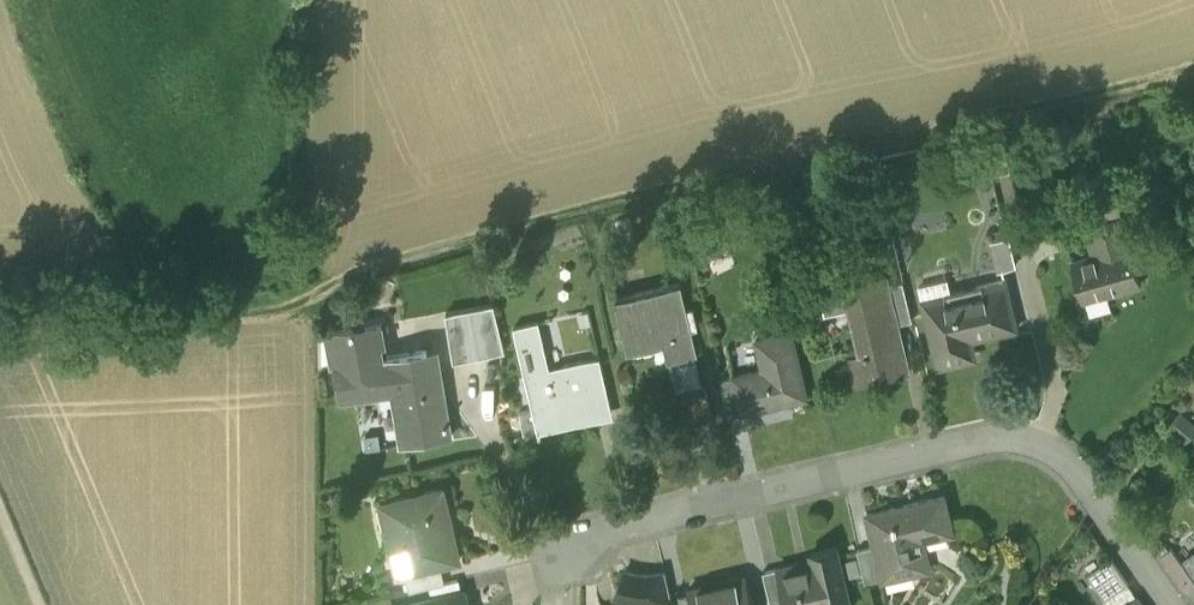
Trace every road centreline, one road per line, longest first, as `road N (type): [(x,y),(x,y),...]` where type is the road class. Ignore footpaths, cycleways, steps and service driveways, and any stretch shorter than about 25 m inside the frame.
road 1 (track): [(0,321),(278,308),(353,272),(498,229),(1193,75)]
road 2 (residential): [(1165,604),(1081,482),(1022,441),(966,442),(621,525),(572,548)]

